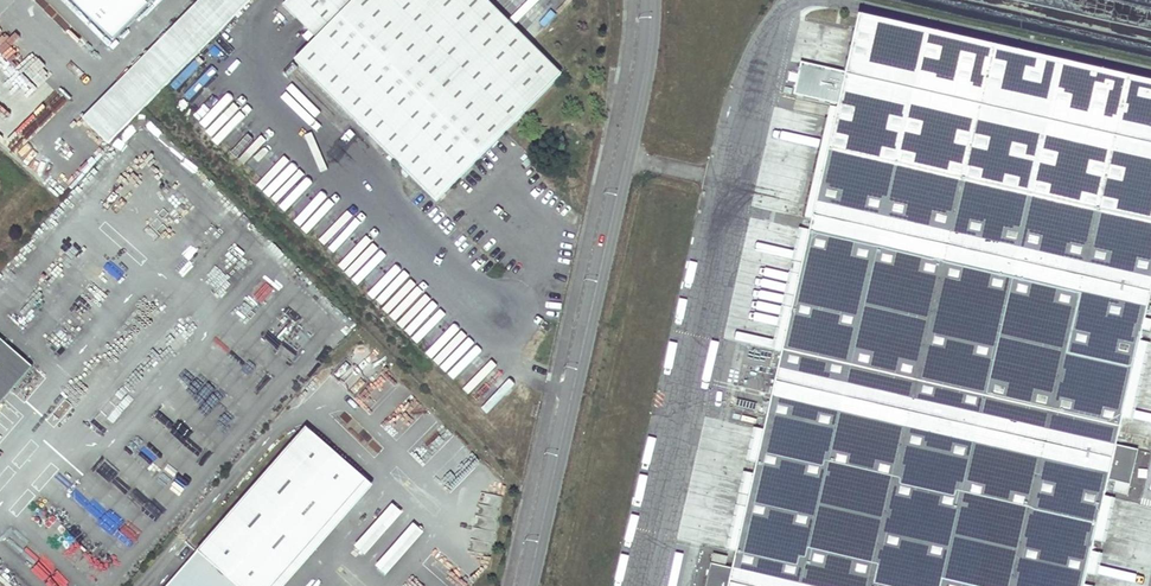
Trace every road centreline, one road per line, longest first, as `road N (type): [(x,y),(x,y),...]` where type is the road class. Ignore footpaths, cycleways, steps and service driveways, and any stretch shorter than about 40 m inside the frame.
road 1 (tertiary): [(527,585),(642,86),(650,0)]

